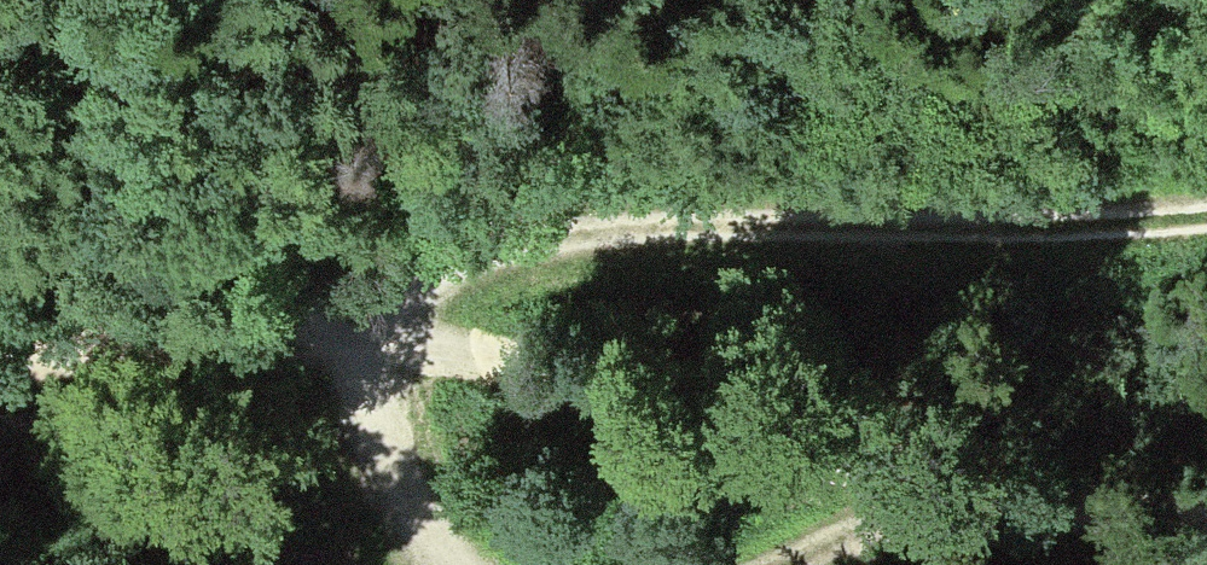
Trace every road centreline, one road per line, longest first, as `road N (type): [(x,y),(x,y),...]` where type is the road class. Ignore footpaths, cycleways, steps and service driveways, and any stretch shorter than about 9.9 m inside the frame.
road 1 (track): [(373,283),(474,354),(698,421),(962,488),(1206,531)]
road 2 (track): [(373,283),(504,250),(615,234),(730,228),(1130,232),(1206,222)]
road 3 (track): [(0,366),(373,283)]

